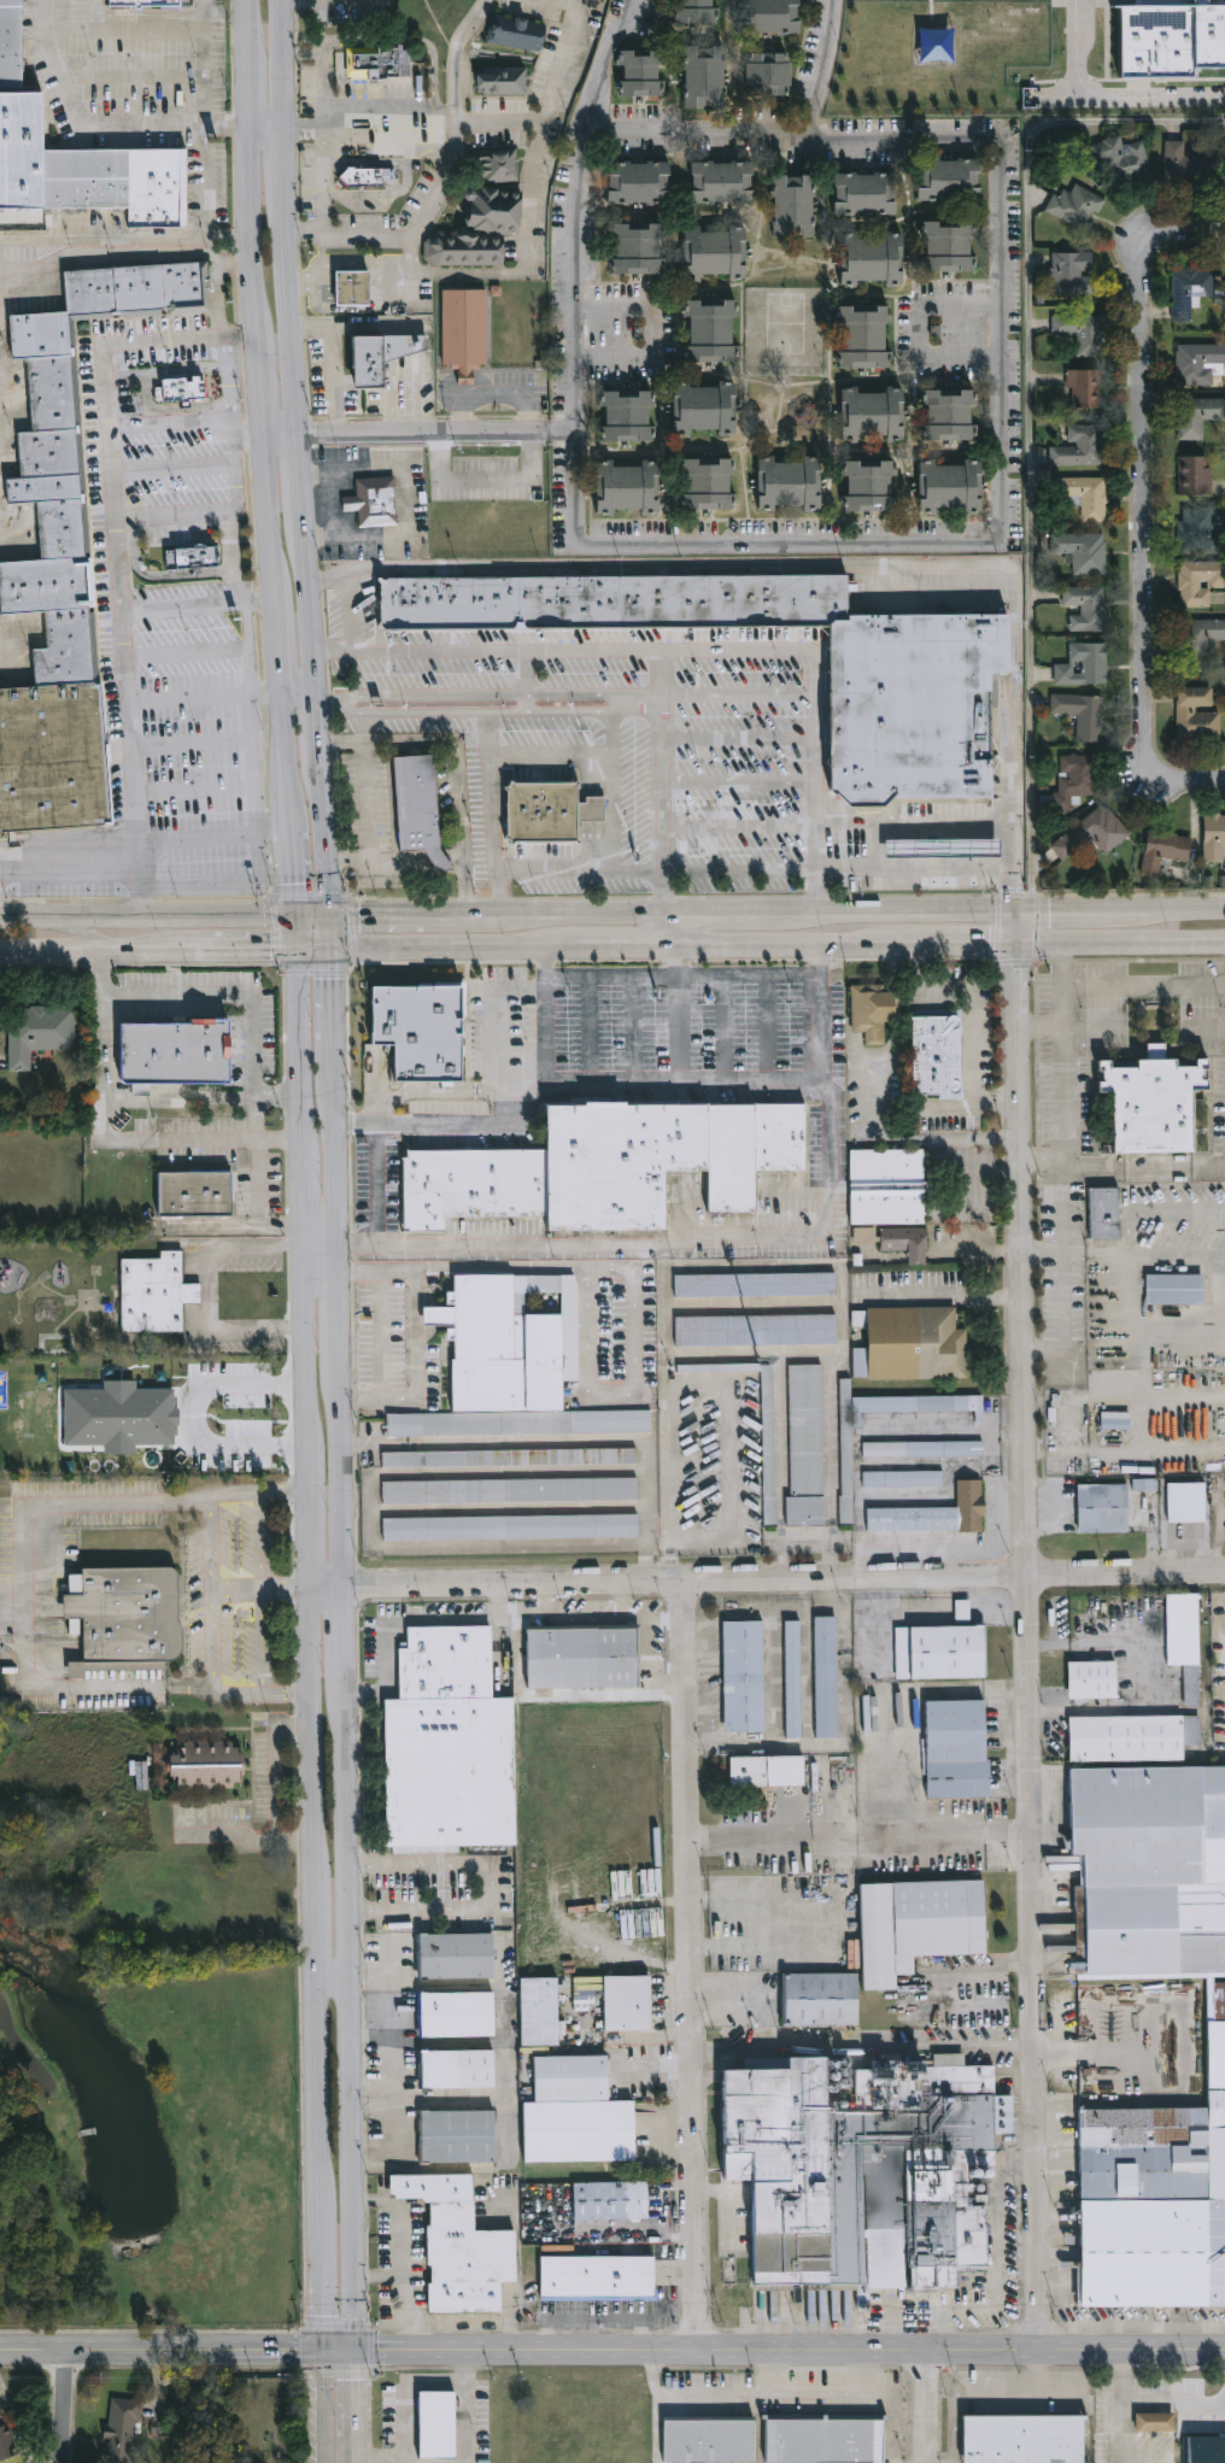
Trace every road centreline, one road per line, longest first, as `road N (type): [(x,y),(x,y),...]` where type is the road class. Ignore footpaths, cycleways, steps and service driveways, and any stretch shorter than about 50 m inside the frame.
road 1 (residential): [(1018,915),(1039,2353)]
road 2 (tertiary): [(1224,2352),(0,2353)]
road 3 (residential): [(1224,1575),(347,1591)]
road 4 (residential): [(685,1585),(701,2353)]
road 5 (residential): [(1224,232),(1174,234),(1154,254),(1147,702),(1154,778),(1224,782)]
road 6 (secondary): [(356,2353),(348,1685)]
road 7 (secondary): [(311,1593),(315,1896)]
road 8 (secondary): [(298,916),(0,917)]
road 9 (secondary): [(1018,915),(775,920)]
road 10 (secondary): [(339,946),(578,948)]
road 11 (secondary): [(303,429),(292,200)]
road 12 (secondary): [(306,1241),(309,1470)]
road 13 (secondary): [(316,1978),(318,2203)]
road 14 (secondary): [(254,123),(265,344)]
road 15 (secondary): [(300,946),(305,1163)]
road 16 (secondary): [(668,948),(885,951)]
road 17 (secondary): [(347,1591),(345,1377)]
road 18 (secondary): [(1019,954),(1224,944)]
road 19 (secondary): [(269,426),(280,605)]
road 20 (secondary): [(318,699),(309,521)]
road 21 (secondary): [(342,1241),(340,1067)]
road 22 (secondary): [(667,922),(502,925)]
road 23 (secondary): [(0,949),(164,948)]
road 24 (secondary): [(335,917),(323,756)]
road 25 (secondary): [(318,2213),(318,2353)]
road 26 (secondary): [(345,1377),(342,1241)]
road 27 (secondary): [(164,948),(300,946)]
road 28 (secondary): [(885,951),(1019,954)]
road 29 (secondary): [(468,925),(335,917)]
road 30 (secondary): [(309,1470),(311,1593)]
road 31 (secondary): [(288,123),(286,0)]
road 32 (secondary): [(340,1067),(339,946)]

